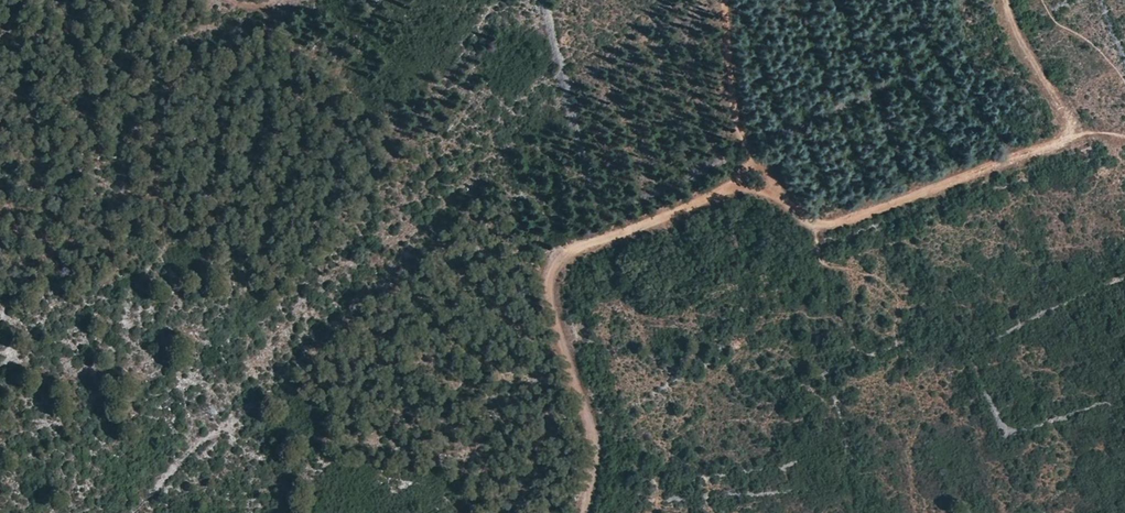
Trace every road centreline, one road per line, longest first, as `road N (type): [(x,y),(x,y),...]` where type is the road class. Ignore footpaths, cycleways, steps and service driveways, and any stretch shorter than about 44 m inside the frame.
road 1 (track): [(1007,0),(1032,61),(1062,104),(1069,129),(1054,147),(833,221),(810,220),(759,189),(723,194),(580,243),(554,269),(548,298),(559,347),(595,445),(582,512)]
road 2 (track): [(722,0),(735,117),(778,198)]

